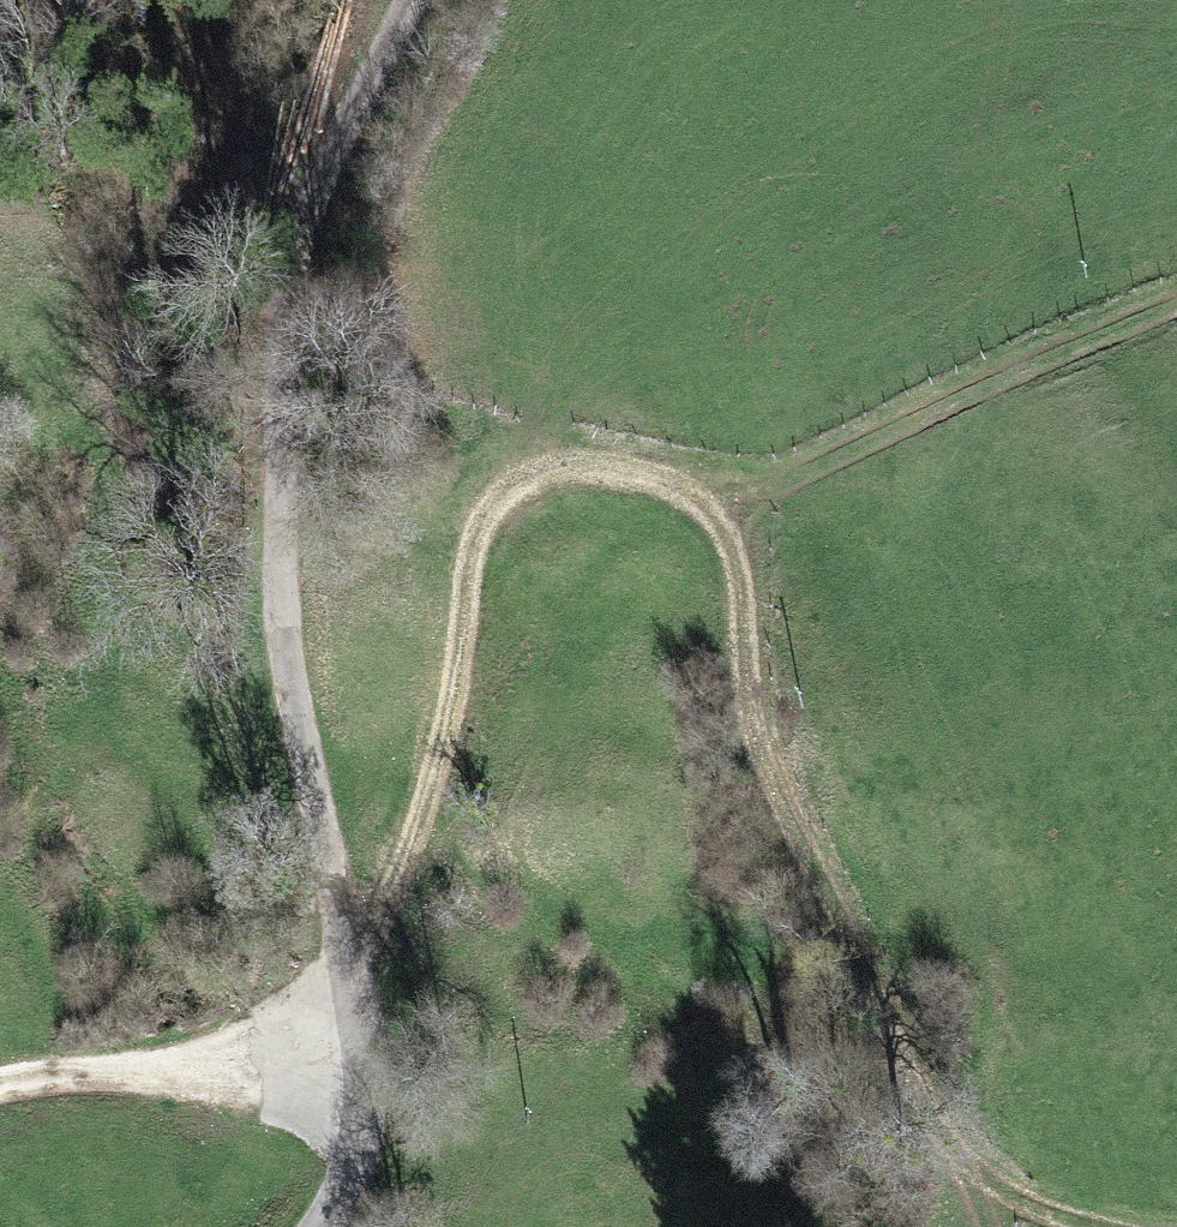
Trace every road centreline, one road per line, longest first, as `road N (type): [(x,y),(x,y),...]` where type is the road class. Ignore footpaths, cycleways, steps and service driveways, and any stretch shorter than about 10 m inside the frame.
road 1 (track): [(349,954),(396,886),(421,824),(450,717),(471,565),(489,511),(506,489),(557,461),(627,461),(660,470),(691,486),(732,537),(748,614),(751,706),(770,778),(970,1171)]
road 2 (unclassified): [(360,1103),(349,954),(289,614),(281,406),(302,243),(415,0)]
road 3 (track): [(715,510),(1176,291)]
road 4 (track): [(970,1171),(1091,1226)]
road 5 (unclassified): [(360,1103),(347,1174),(319,1226)]

